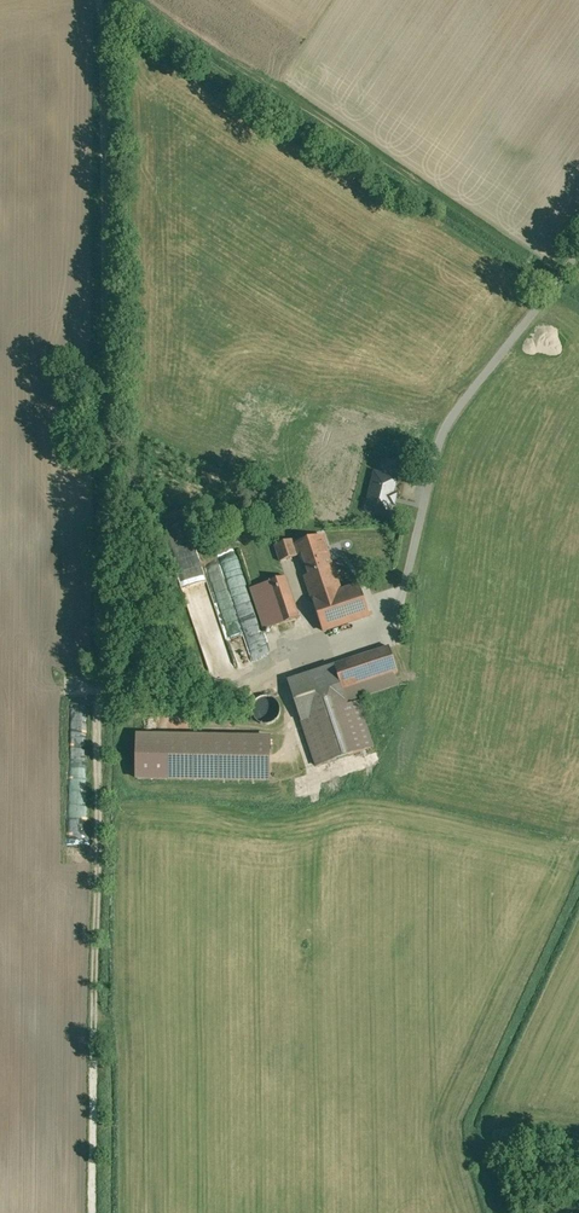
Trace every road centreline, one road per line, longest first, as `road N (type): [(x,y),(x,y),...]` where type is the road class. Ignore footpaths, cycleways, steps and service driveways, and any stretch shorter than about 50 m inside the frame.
road 1 (track): [(96,0),(103,91),(78,342),(74,768)]

